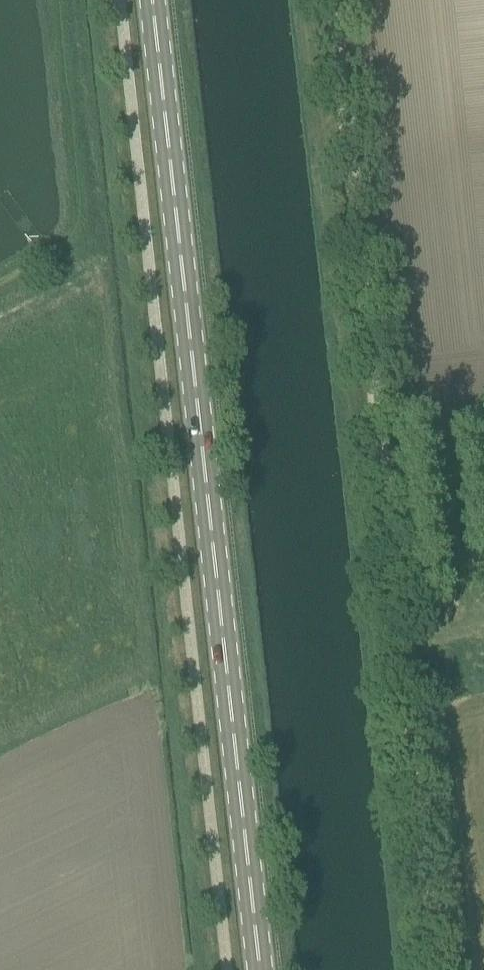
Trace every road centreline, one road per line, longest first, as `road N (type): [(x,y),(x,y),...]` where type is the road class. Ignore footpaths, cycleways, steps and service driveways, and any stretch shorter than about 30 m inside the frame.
road 1 (track): [(437,969),(329,0)]
road 2 (primary): [(267,969),(161,0)]

